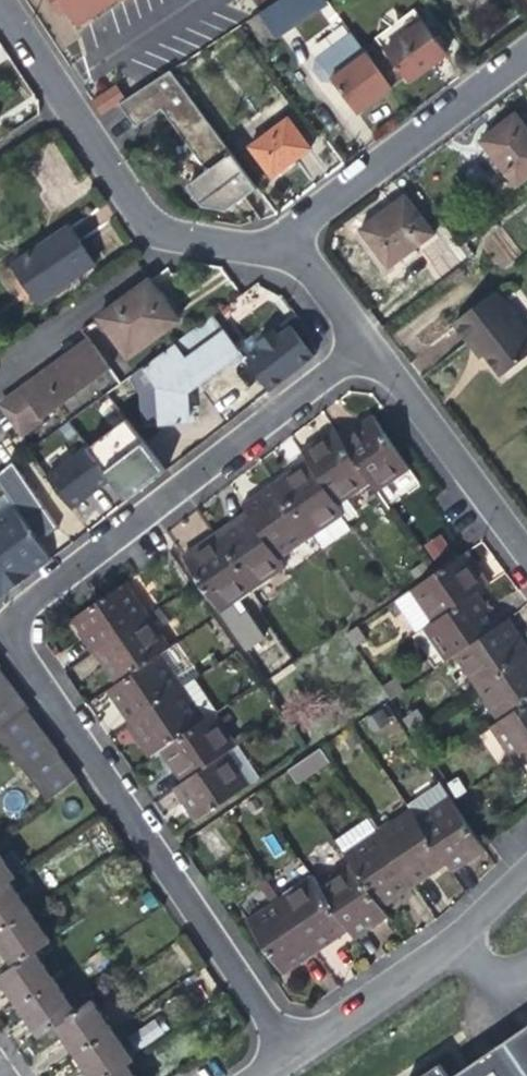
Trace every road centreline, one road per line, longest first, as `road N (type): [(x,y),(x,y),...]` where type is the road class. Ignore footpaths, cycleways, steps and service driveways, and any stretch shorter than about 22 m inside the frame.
road 1 (residential): [(288,1052),(14,649),(10,625),(23,601),(357,339)]
road 2 (residential): [(279,235),(257,244),(149,226),(0,10)]
road 3 (residential): [(279,235),(526,52)]
road 4 (residential): [(288,1052),(445,942),(526,863)]
road 5 (residential): [(526,562),(357,339)]
road 6 (residential): [(357,339),(279,235)]

